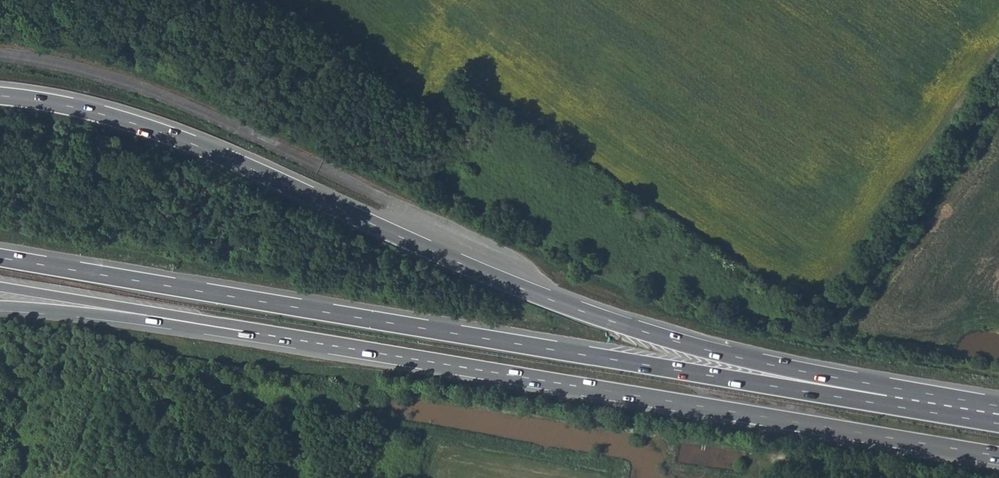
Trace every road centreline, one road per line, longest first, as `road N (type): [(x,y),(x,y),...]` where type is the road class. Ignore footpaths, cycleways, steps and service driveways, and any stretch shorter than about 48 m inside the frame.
road 1 (trunk): [(915,401),(603,319),(155,130),(0,95)]
road 2 (trunk): [(915,401),(772,386),(0,257)]
road 3 (trunk): [(269,335),(998,456)]
road 4 (trunk): [(0,286),(269,335)]
road 5 (trunk): [(0,306),(269,335)]

